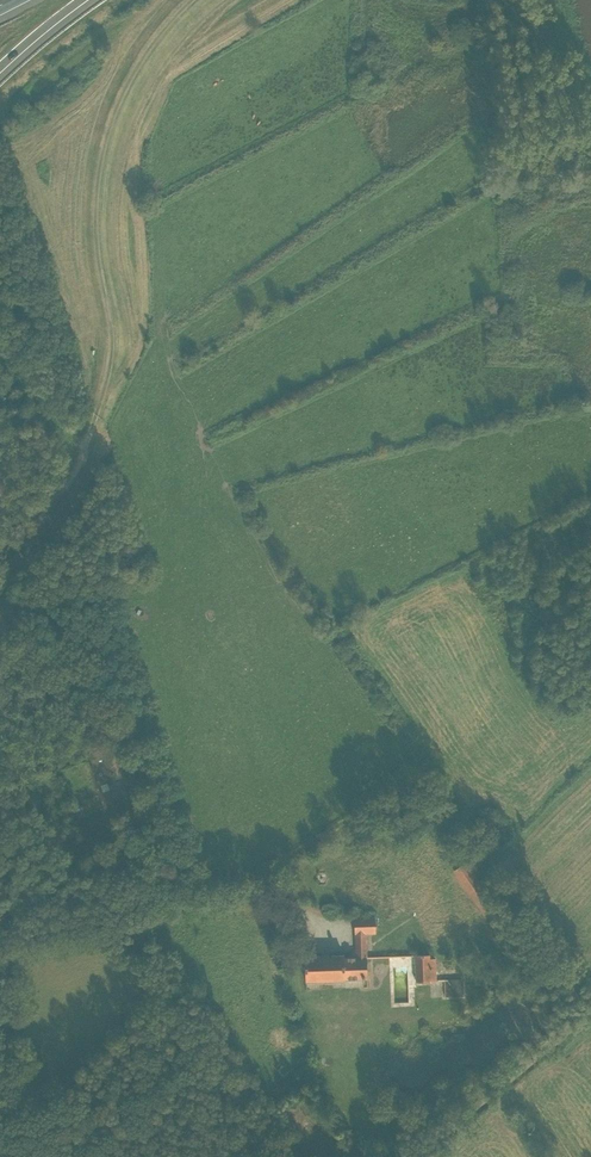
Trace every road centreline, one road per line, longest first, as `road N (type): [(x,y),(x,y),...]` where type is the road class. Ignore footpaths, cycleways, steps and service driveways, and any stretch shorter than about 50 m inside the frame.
road 1 (track): [(196,0),(139,63),(113,122),(96,204),(112,345),(106,381),(67,487),(0,605)]

